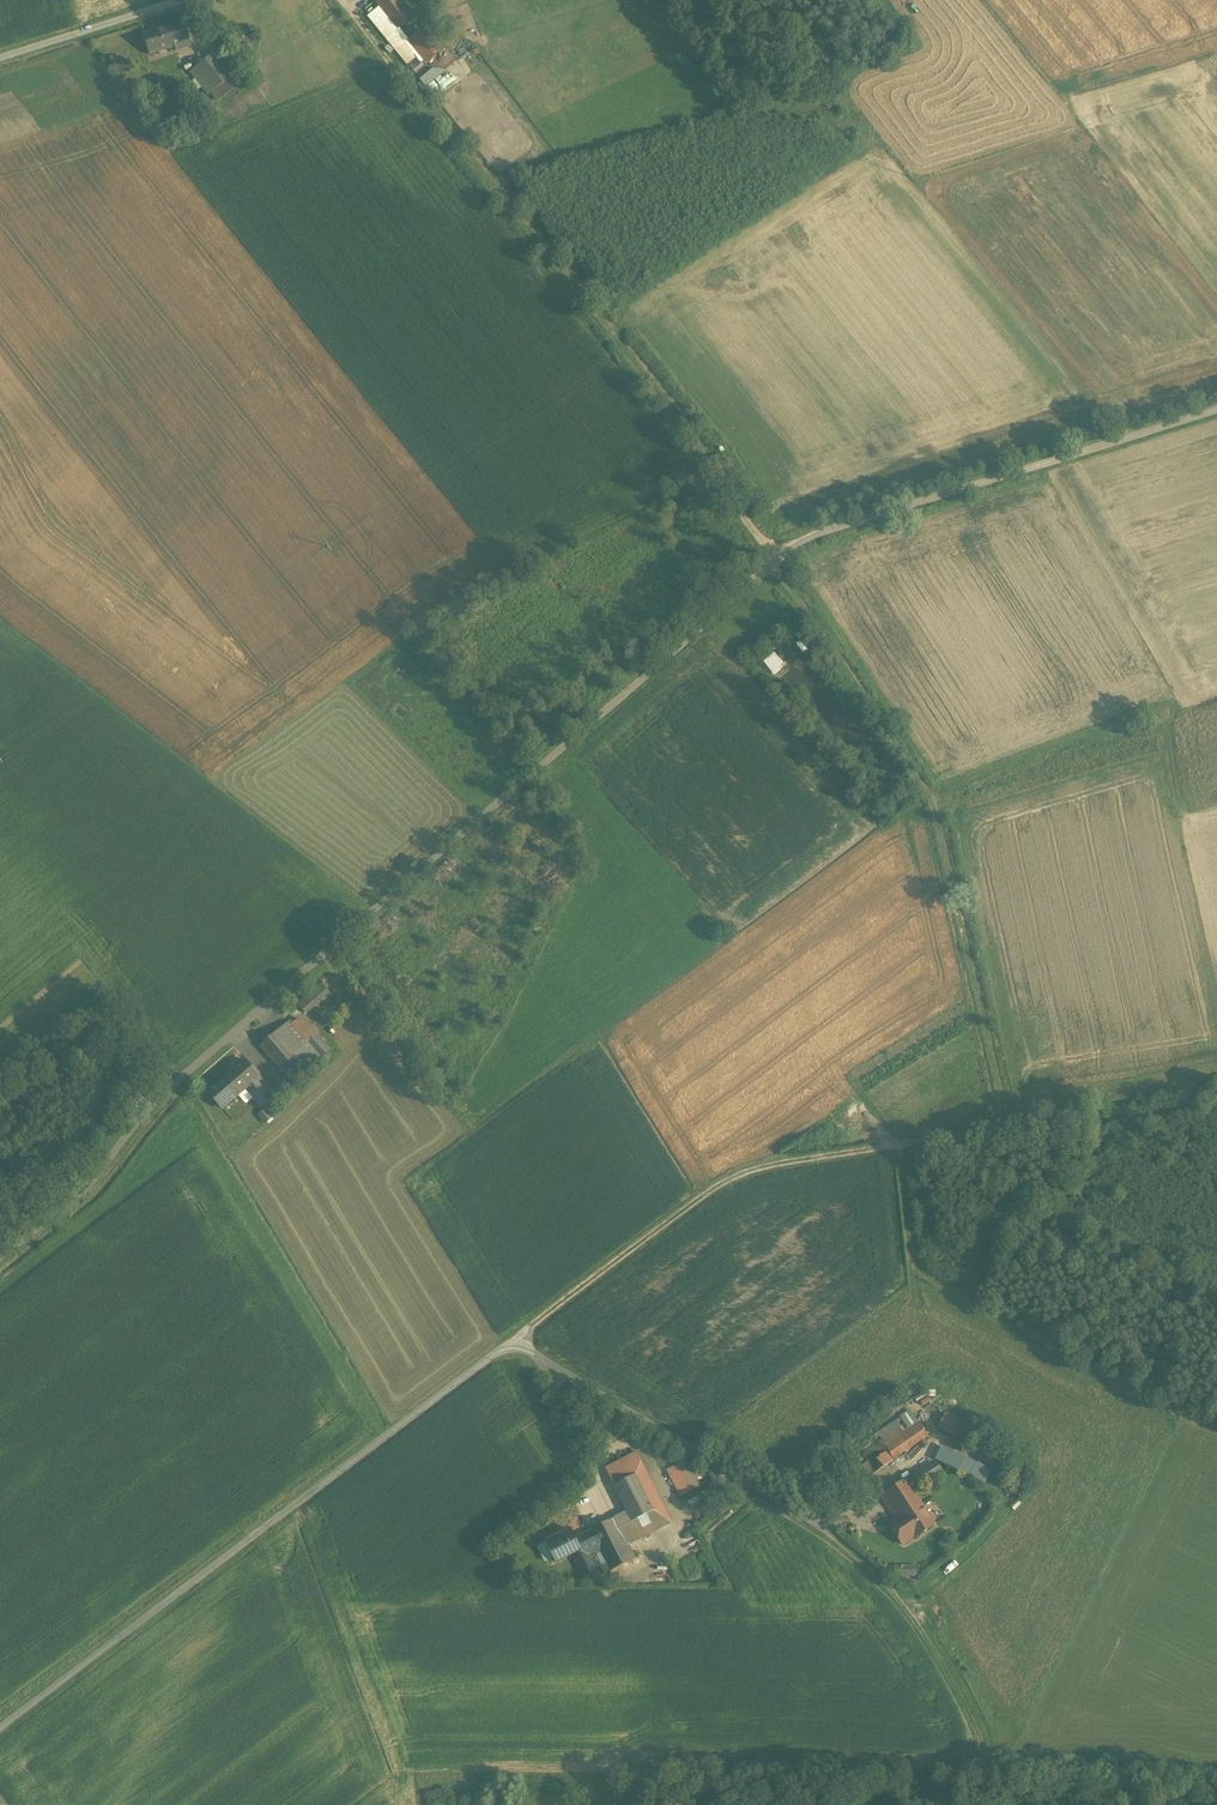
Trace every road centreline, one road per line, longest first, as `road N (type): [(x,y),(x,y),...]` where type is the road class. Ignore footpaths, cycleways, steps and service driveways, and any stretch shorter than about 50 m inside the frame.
road 1 (unclassified): [(1216,412),(816,534),(774,555),(201,1058),(86,1187),(0,1256)]
road 2 (unclassified): [(0,1728),(506,1345),(536,1349),(813,1521)]
road 3 (track): [(520,1344),(543,1313),(734,1171),(760,1162),(1216,1100)]
road 4 (track): [(341,0),(693,437),(774,555)]
road 5 (track): [(1011,1132),(943,819),(774,555)]
road 6 (track): [(901,1147),(919,1274),(1216,1429)]
road 7 (track): [(813,1521),(905,1601),(974,1716),(994,1804)]

